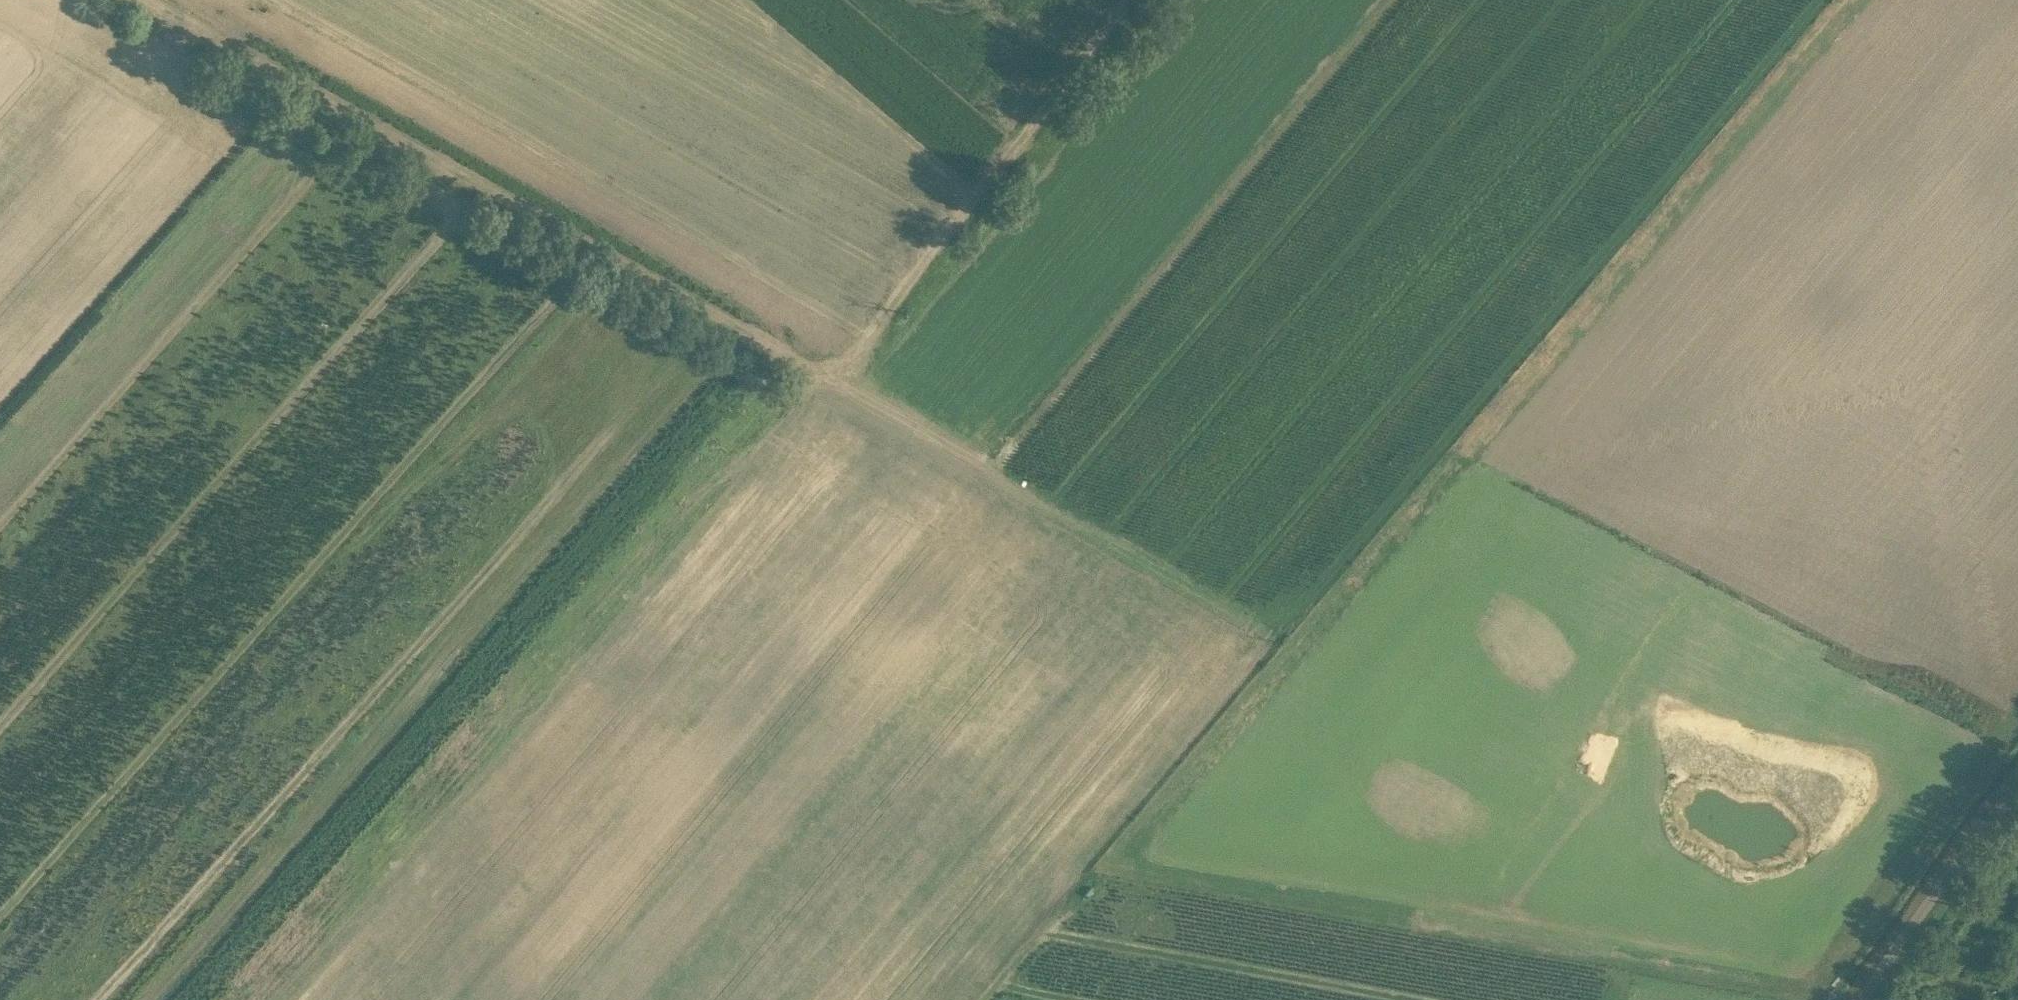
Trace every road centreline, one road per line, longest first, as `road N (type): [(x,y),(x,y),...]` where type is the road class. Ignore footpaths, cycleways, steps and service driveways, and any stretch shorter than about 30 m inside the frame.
road 1 (track): [(149,0),(837,378),(858,372),(1153,0)]
road 2 (track): [(2017,799),(1866,999)]

